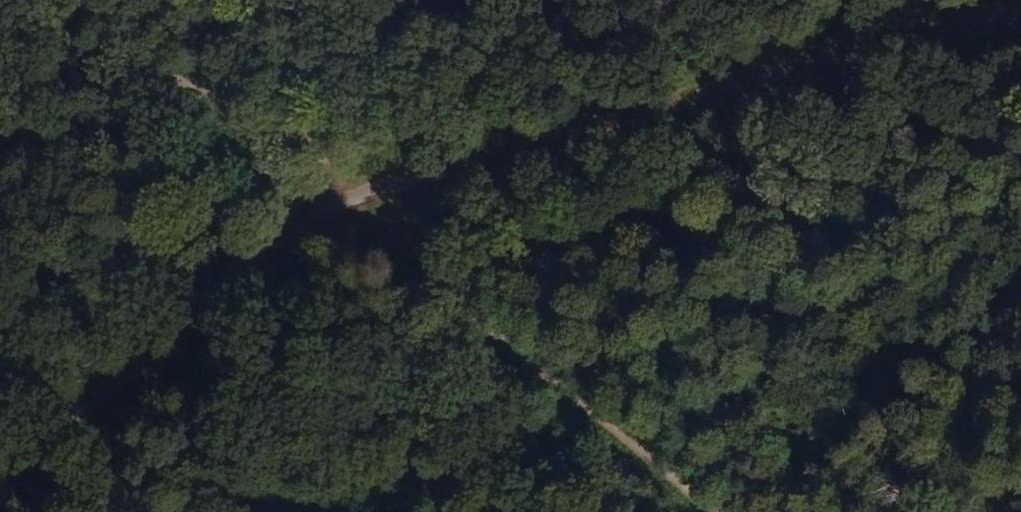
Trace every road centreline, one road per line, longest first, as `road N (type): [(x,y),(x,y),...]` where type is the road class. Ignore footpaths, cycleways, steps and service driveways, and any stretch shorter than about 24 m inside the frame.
road 1 (track): [(0,492),(114,381),(345,209),(1020,14)]
road 2 (track): [(717,511),(538,375),(345,209)]

